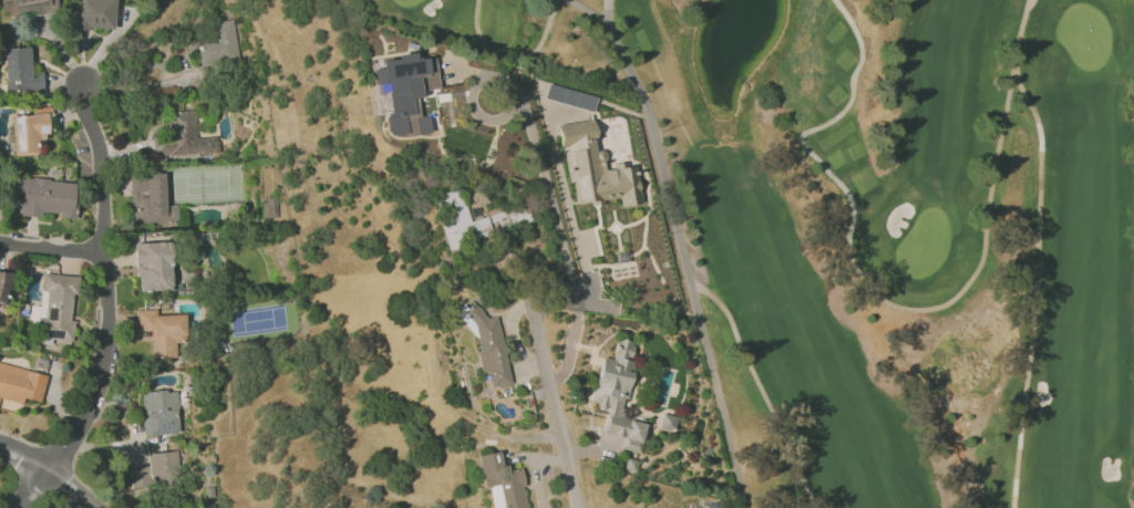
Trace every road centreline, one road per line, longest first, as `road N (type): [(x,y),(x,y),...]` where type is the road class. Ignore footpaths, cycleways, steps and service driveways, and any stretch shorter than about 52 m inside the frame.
road 1 (residential): [(83,83),(102,147),(110,373),(92,421),(51,470)]
road 2 (residential): [(536,318),(577,507)]

